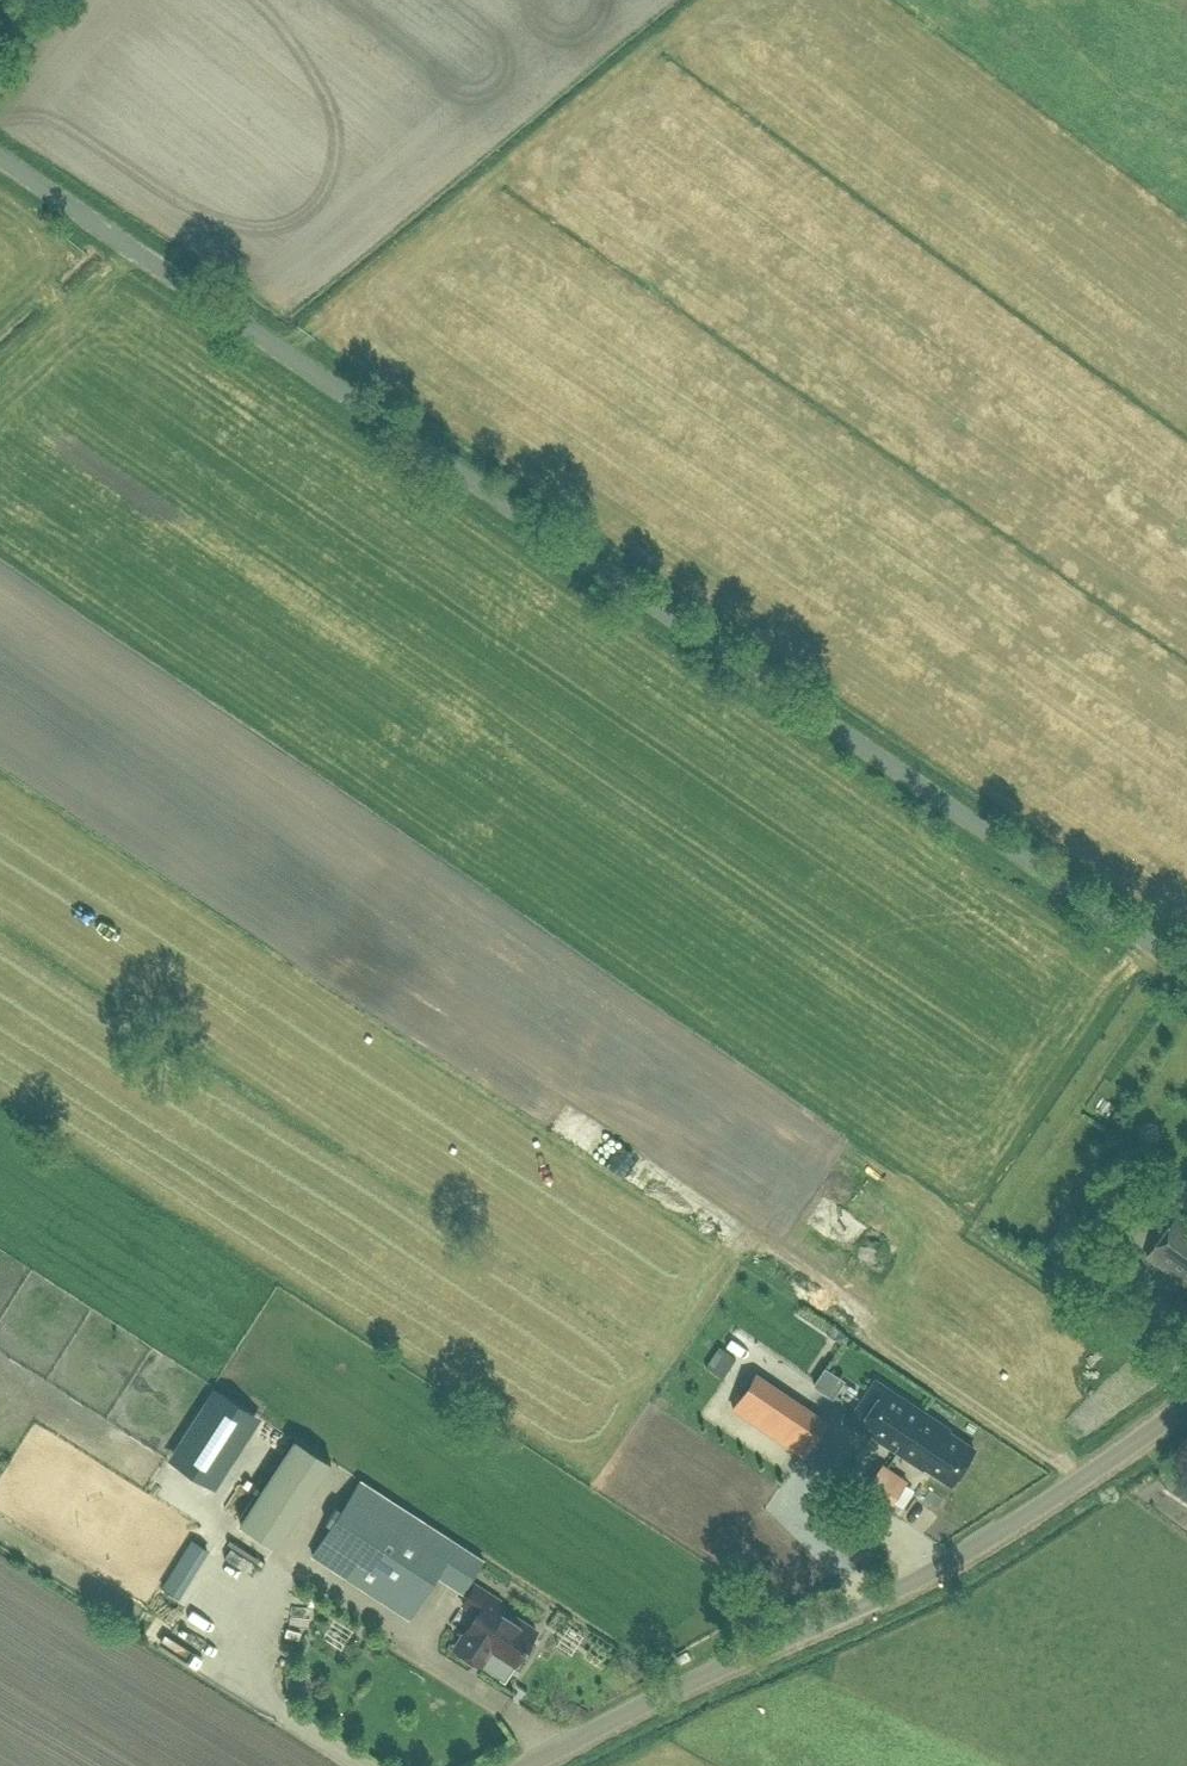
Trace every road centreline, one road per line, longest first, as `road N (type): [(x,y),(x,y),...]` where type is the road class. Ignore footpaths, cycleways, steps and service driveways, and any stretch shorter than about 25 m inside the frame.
road 1 (unclassified): [(1186,964),(0,152)]
road 2 (unclassified): [(521,1765),(985,1539),(1186,1401)]

